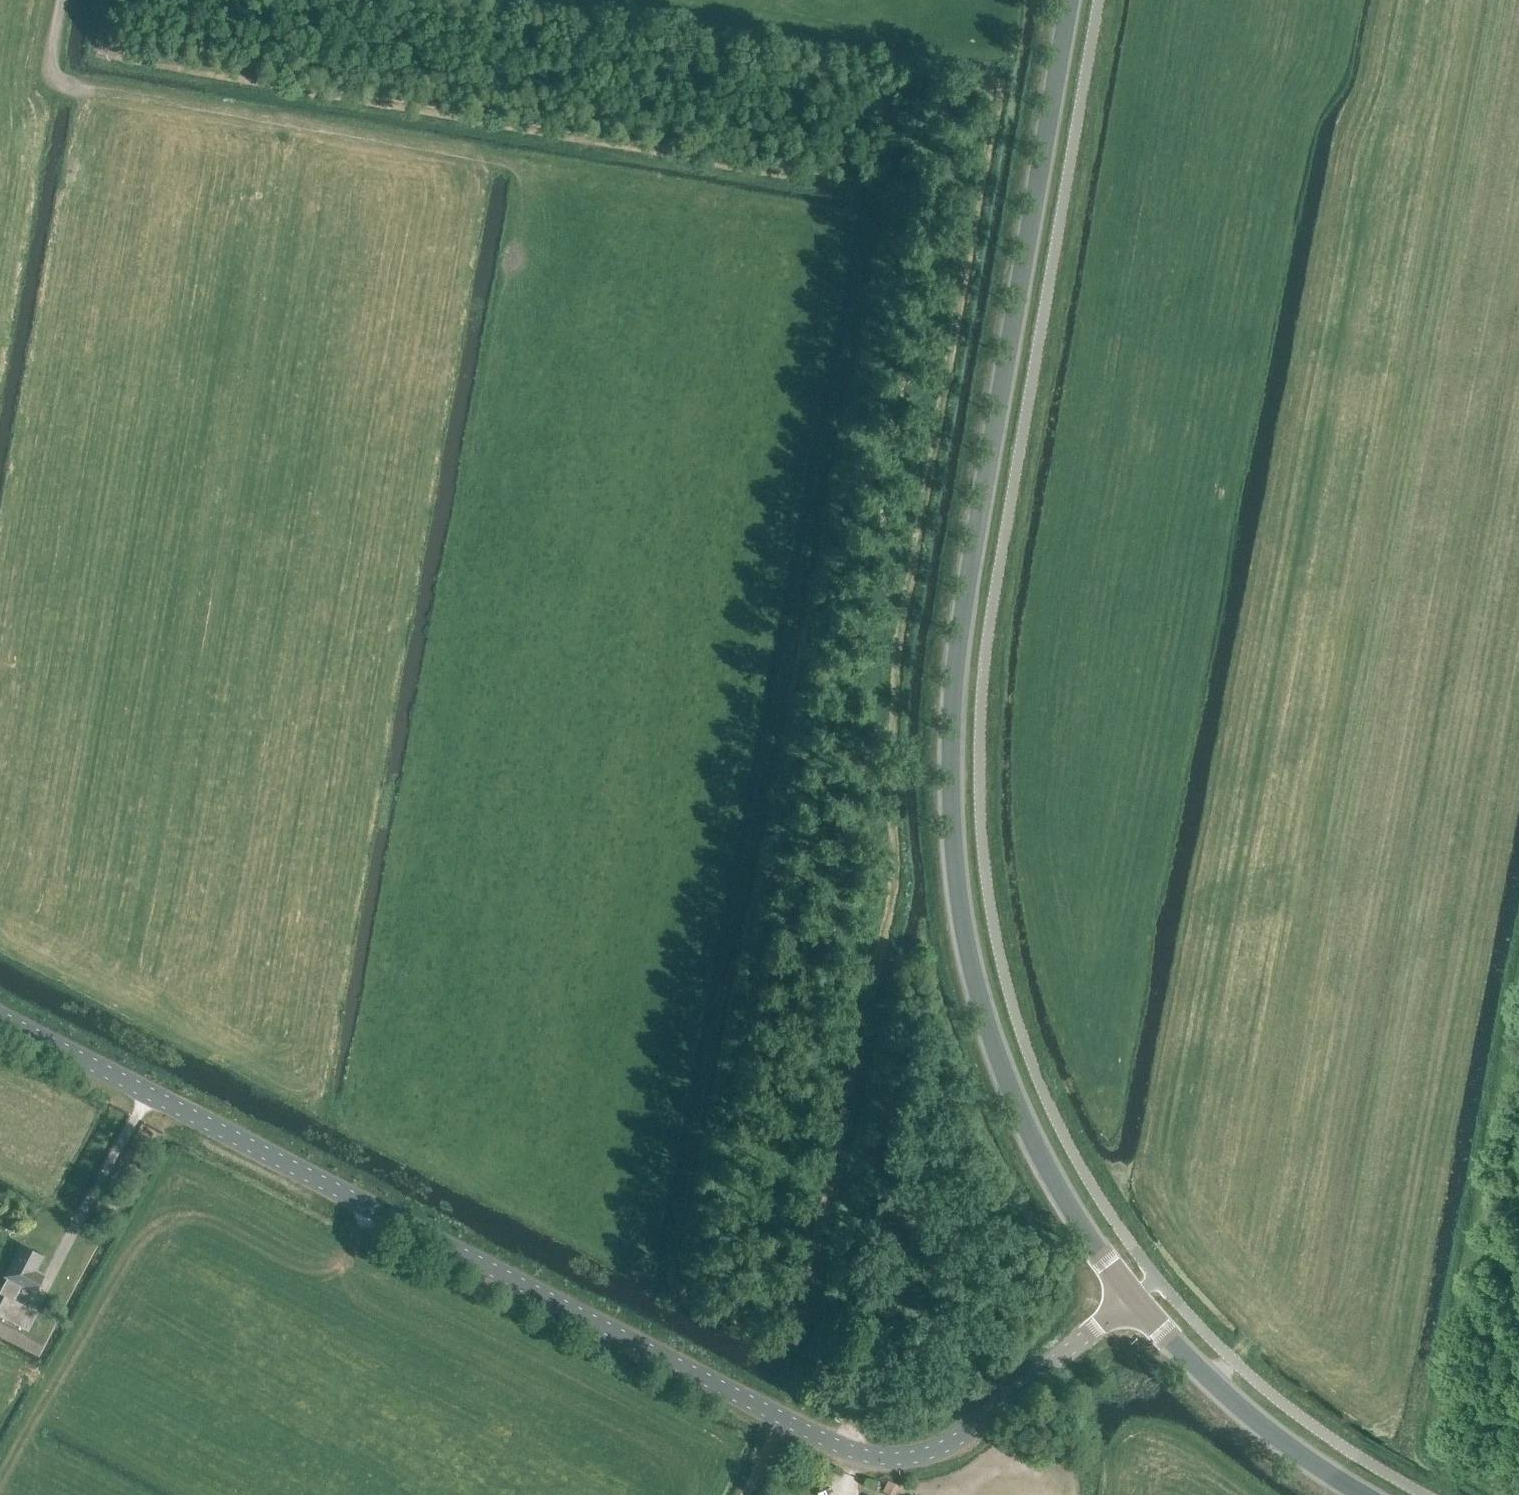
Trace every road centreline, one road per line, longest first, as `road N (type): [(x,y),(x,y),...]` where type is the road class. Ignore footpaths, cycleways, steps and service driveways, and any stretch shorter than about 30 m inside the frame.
road 1 (secondary): [(1133,1297),(1075,1216),(1016,1105),(963,934),(953,838),(958,643),(1069,0)]
road 2 (unclassified): [(1133,1297),(1050,1369),(941,1445),(904,1464),(842,1460),(0,1026)]
road 3 (secondary): [(1364,1494),(1245,1413),(1133,1297)]

